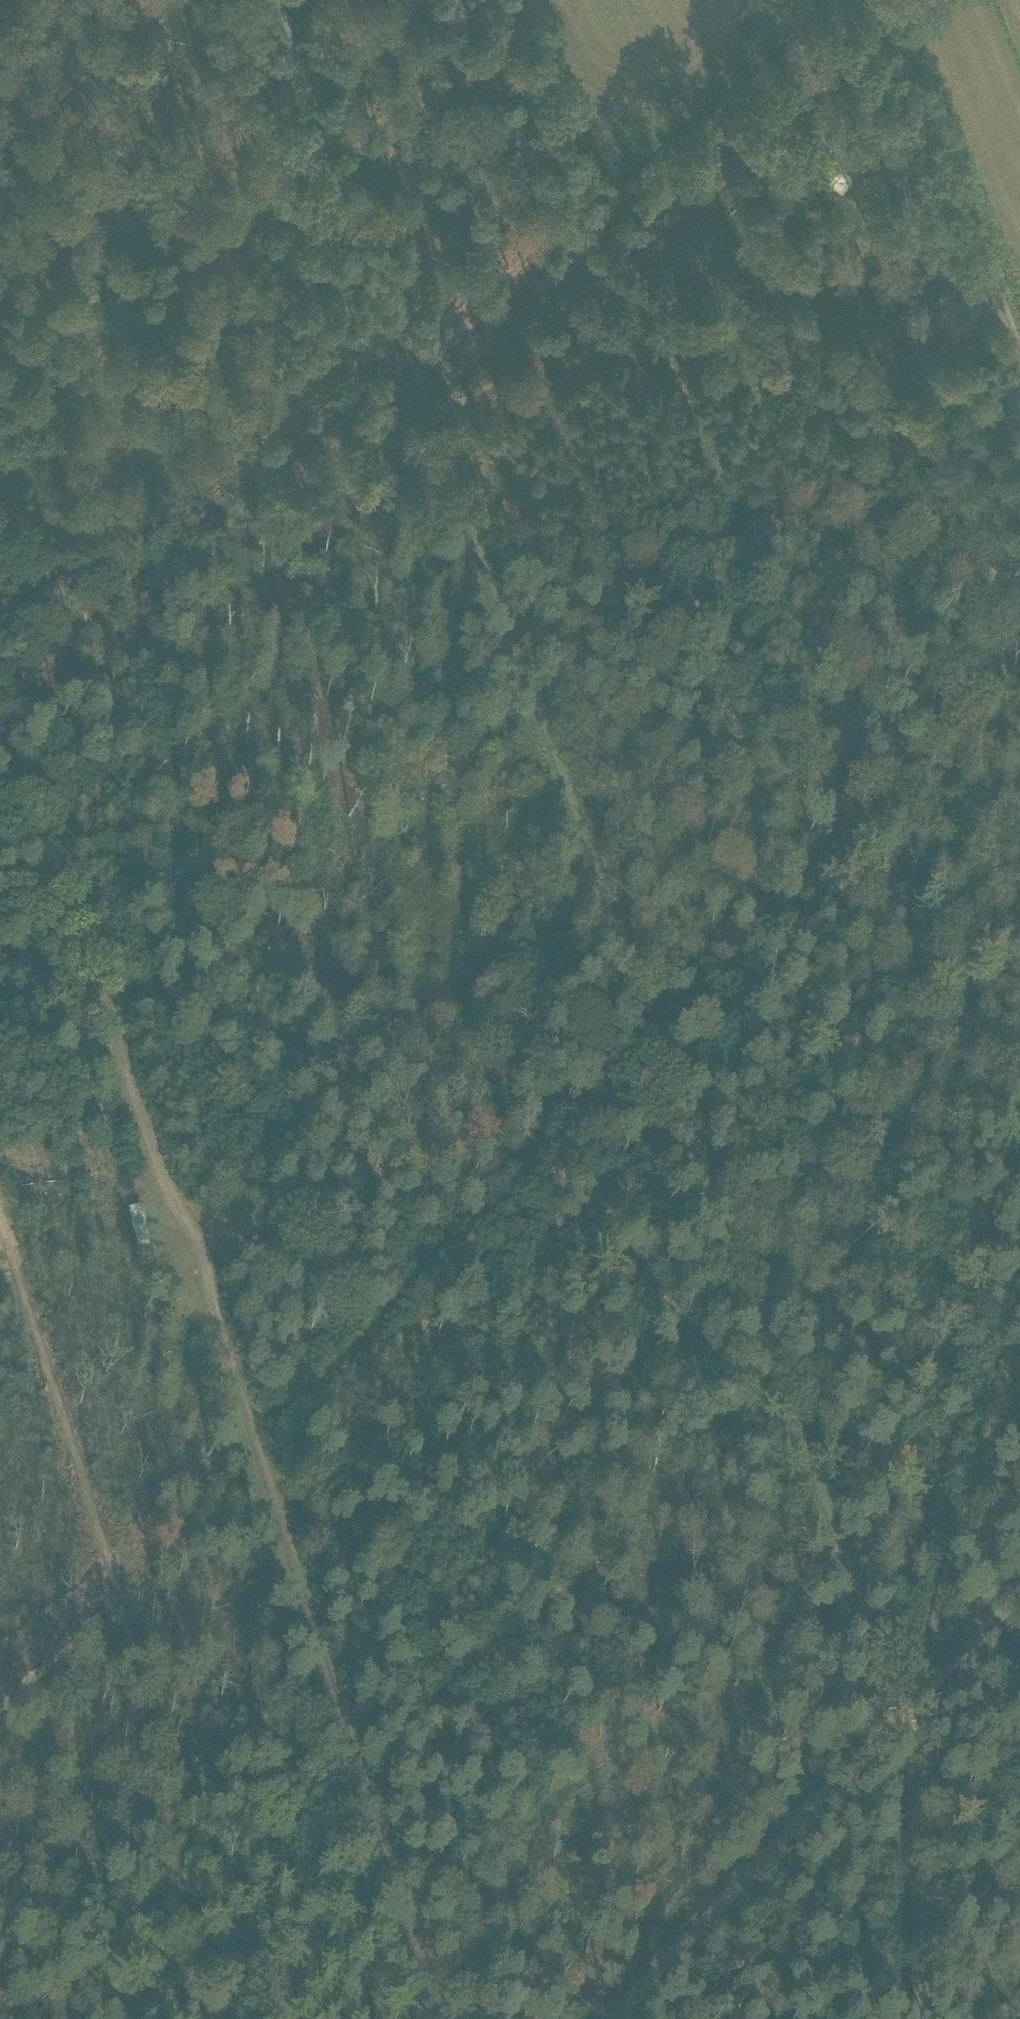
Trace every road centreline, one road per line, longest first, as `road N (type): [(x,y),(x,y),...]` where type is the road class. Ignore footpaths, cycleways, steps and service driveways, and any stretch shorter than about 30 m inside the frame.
road 1 (track): [(30,695),(443,2018)]
road 2 (track): [(0,1681),(257,1431),(663,1060)]
road 3 (unclassified): [(611,2018),(1019,1595)]
road 4 (track): [(413,369),(222,522),(30,695)]
road 5 (track): [(1019,353),(878,0)]

